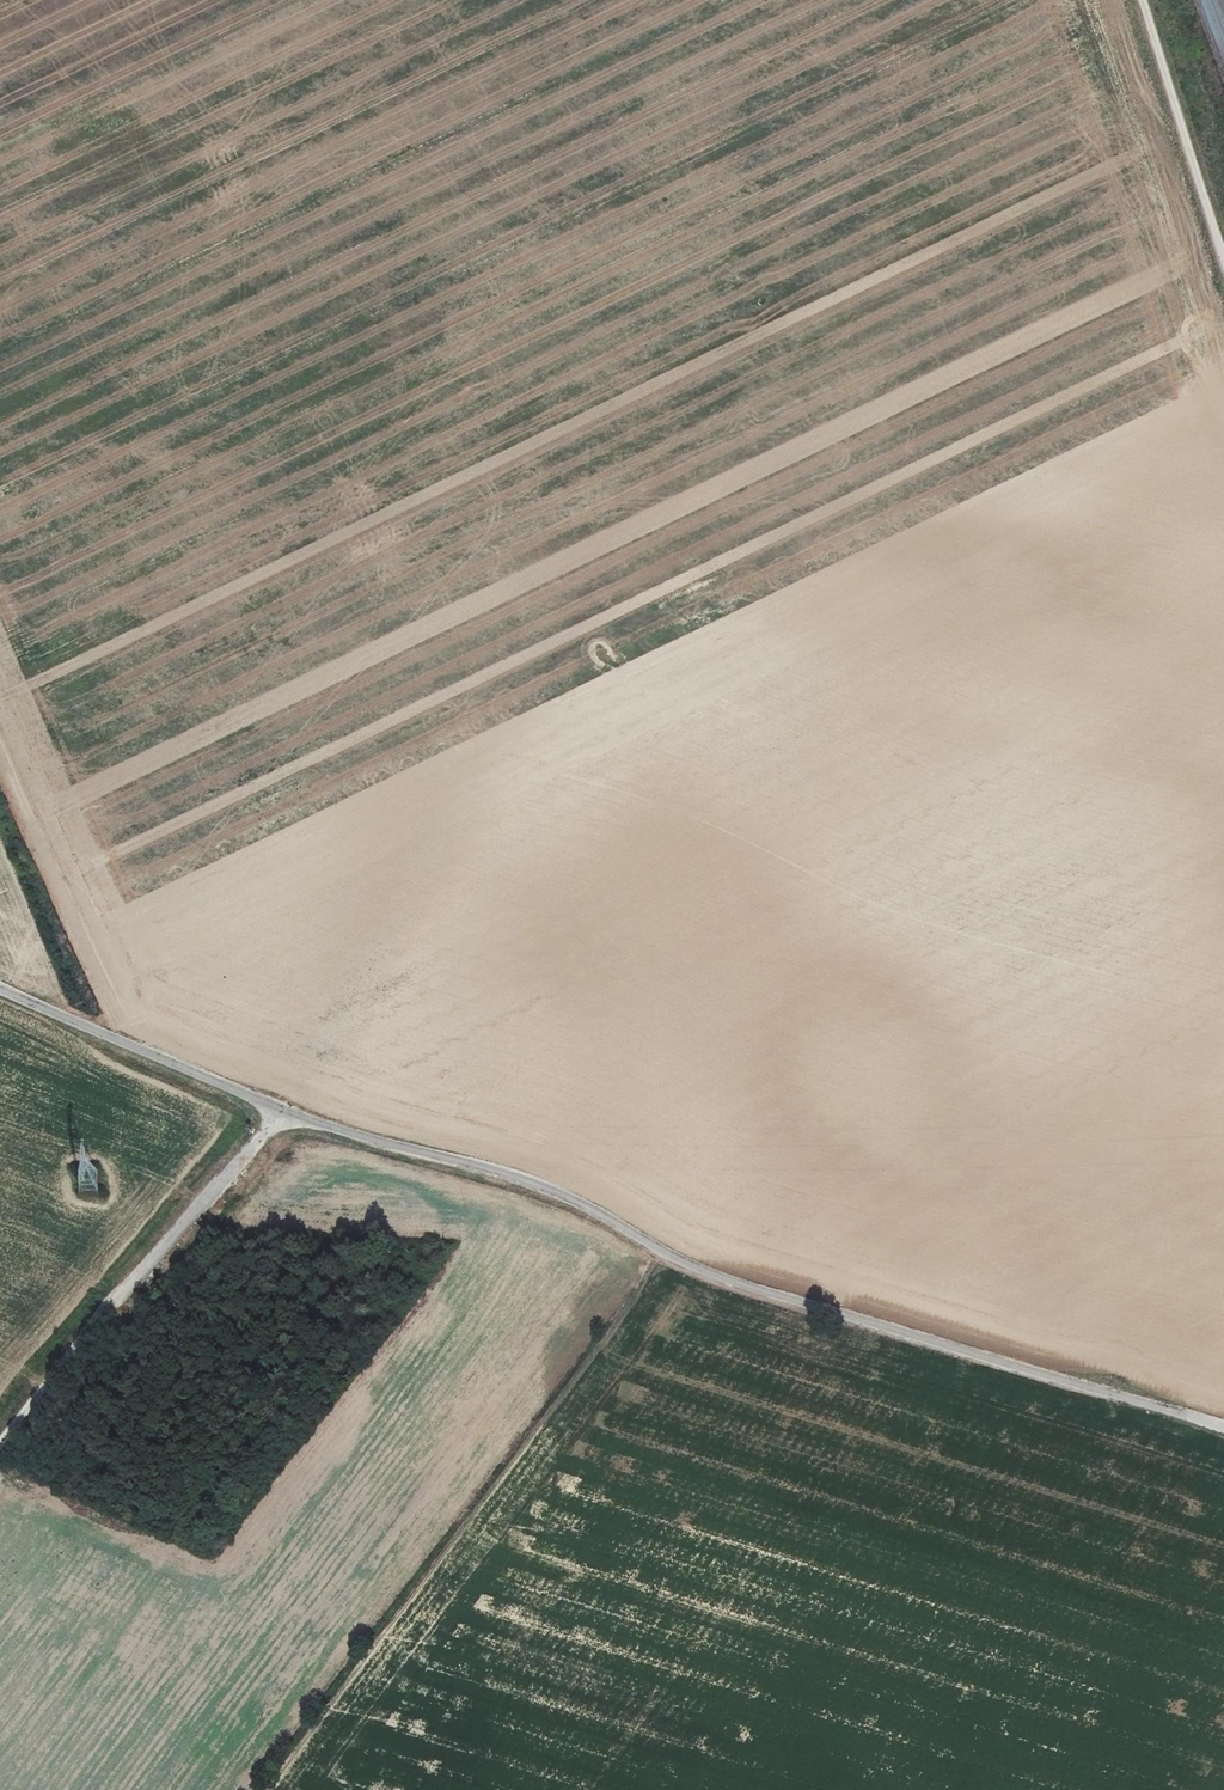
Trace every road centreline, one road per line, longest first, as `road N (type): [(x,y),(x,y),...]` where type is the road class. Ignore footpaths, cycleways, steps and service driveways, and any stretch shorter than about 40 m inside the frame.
road 1 (unclassified): [(0,991),(316,1124),(552,1189),(716,1277),(1223,1429)]
road 2 (track): [(1142,0),(1223,261)]
road 3 (track): [(0,1445),(116,1299)]

